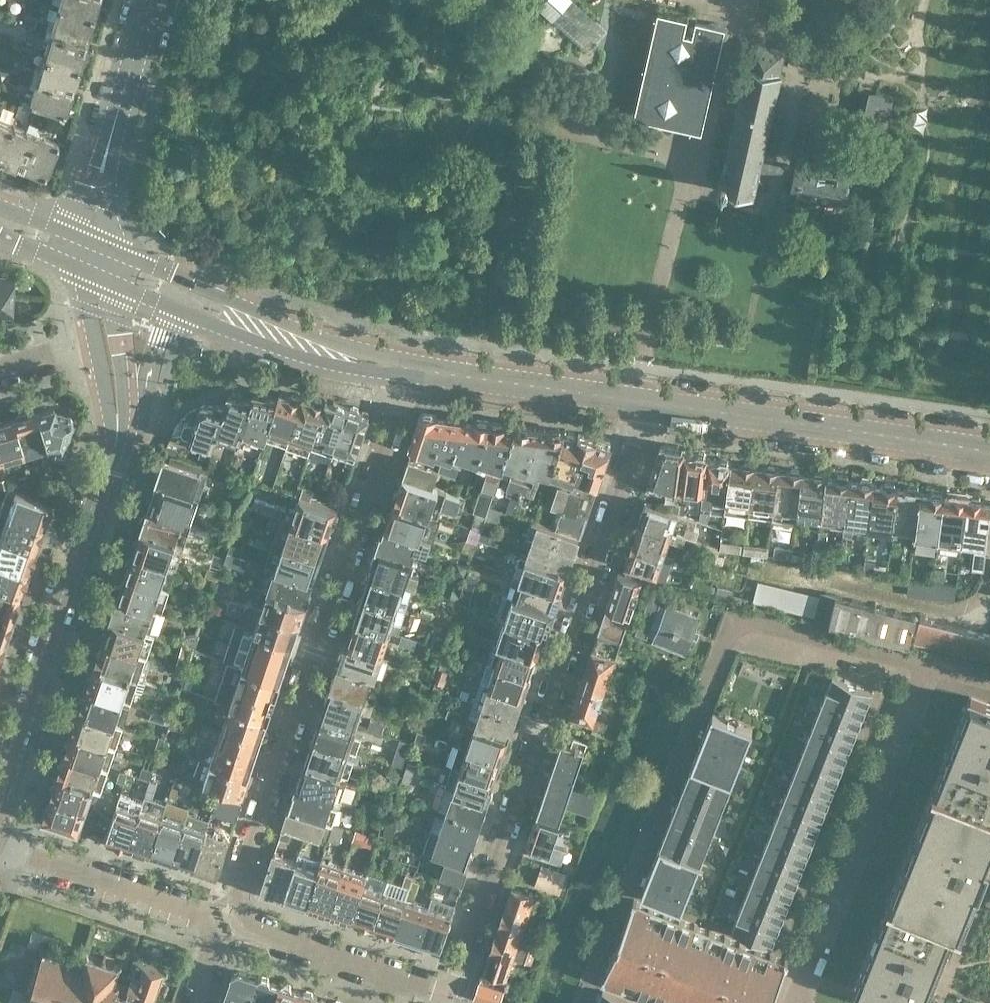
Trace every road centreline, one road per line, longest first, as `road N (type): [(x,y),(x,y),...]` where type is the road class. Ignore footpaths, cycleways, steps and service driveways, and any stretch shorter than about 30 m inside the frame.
road 1 (residential): [(449,998),(639,437),(641,399)]
road 2 (residential): [(227,905),(403,370)]
road 3 (tertiary): [(117,439),(1,846)]
road 4 (secondary): [(989,453),(641,399)]
road 5 (secondary): [(403,370),(82,242)]
road 6 (tertiary): [(82,242),(162,0)]
road 7 (secondary): [(641,399),(403,370)]
road 8 (secondary): [(187,316),(317,368),(403,370)]
road 9 (residential): [(449,998),(241,925)]
road 10 (residential): [(207,914),(1,846)]
road 11 (tertiary): [(126,406),(103,280)]

